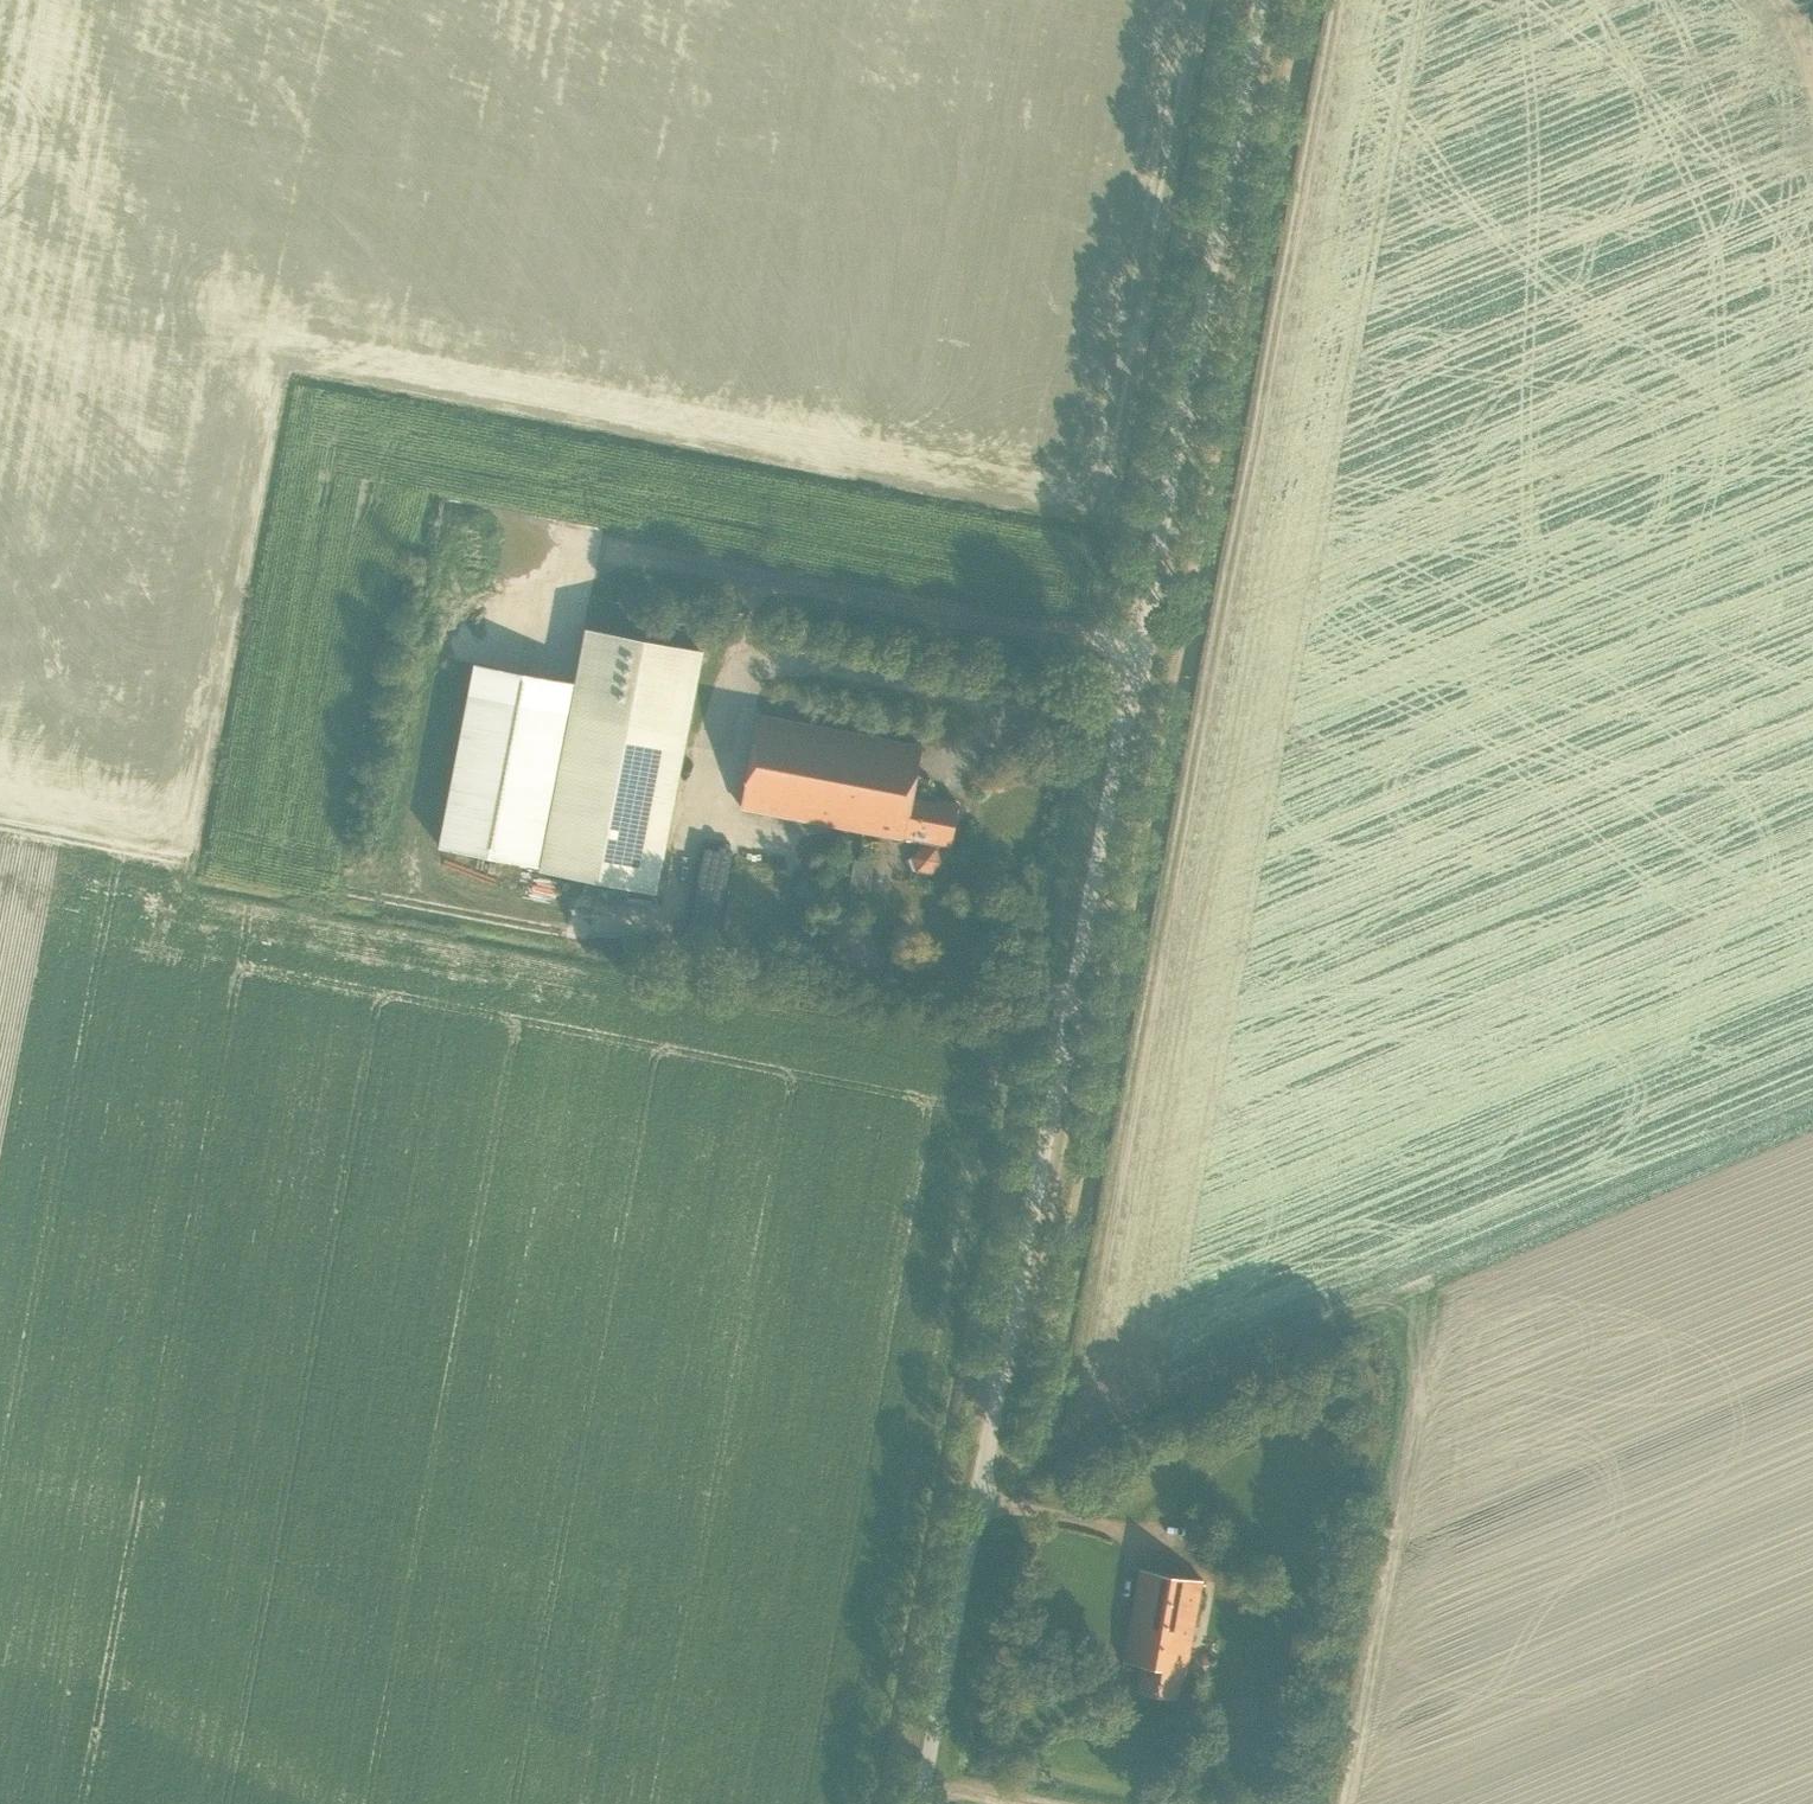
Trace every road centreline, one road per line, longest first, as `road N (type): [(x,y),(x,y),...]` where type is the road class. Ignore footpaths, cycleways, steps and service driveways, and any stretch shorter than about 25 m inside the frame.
road 1 (unclassified): [(923,1803),(1260,0)]

